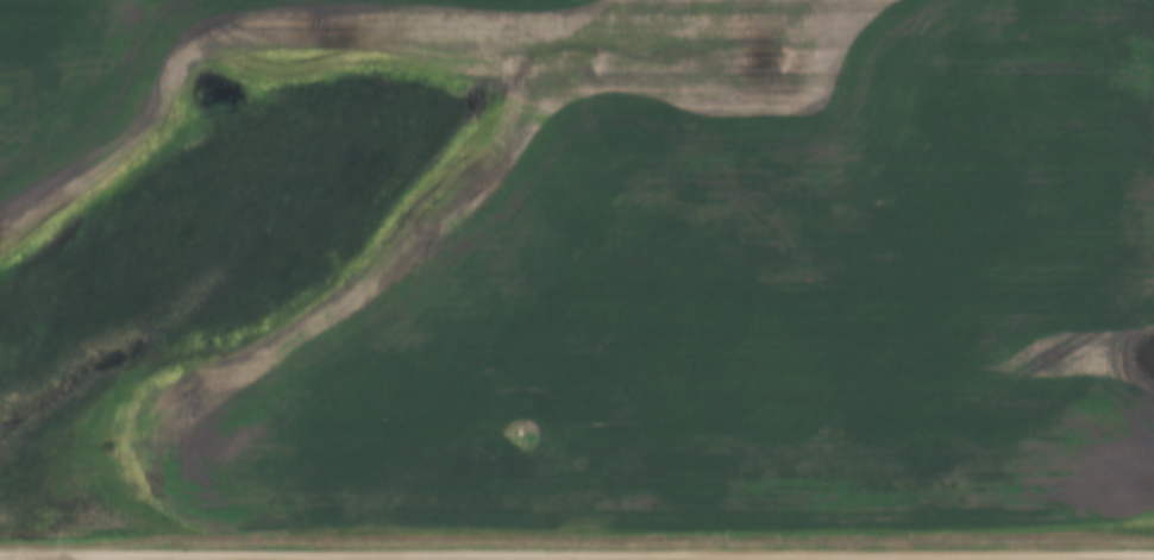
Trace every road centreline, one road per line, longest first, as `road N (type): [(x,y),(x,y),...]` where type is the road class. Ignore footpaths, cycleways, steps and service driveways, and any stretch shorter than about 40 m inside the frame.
road 1 (tertiary): [(1153,559),(0,559)]

